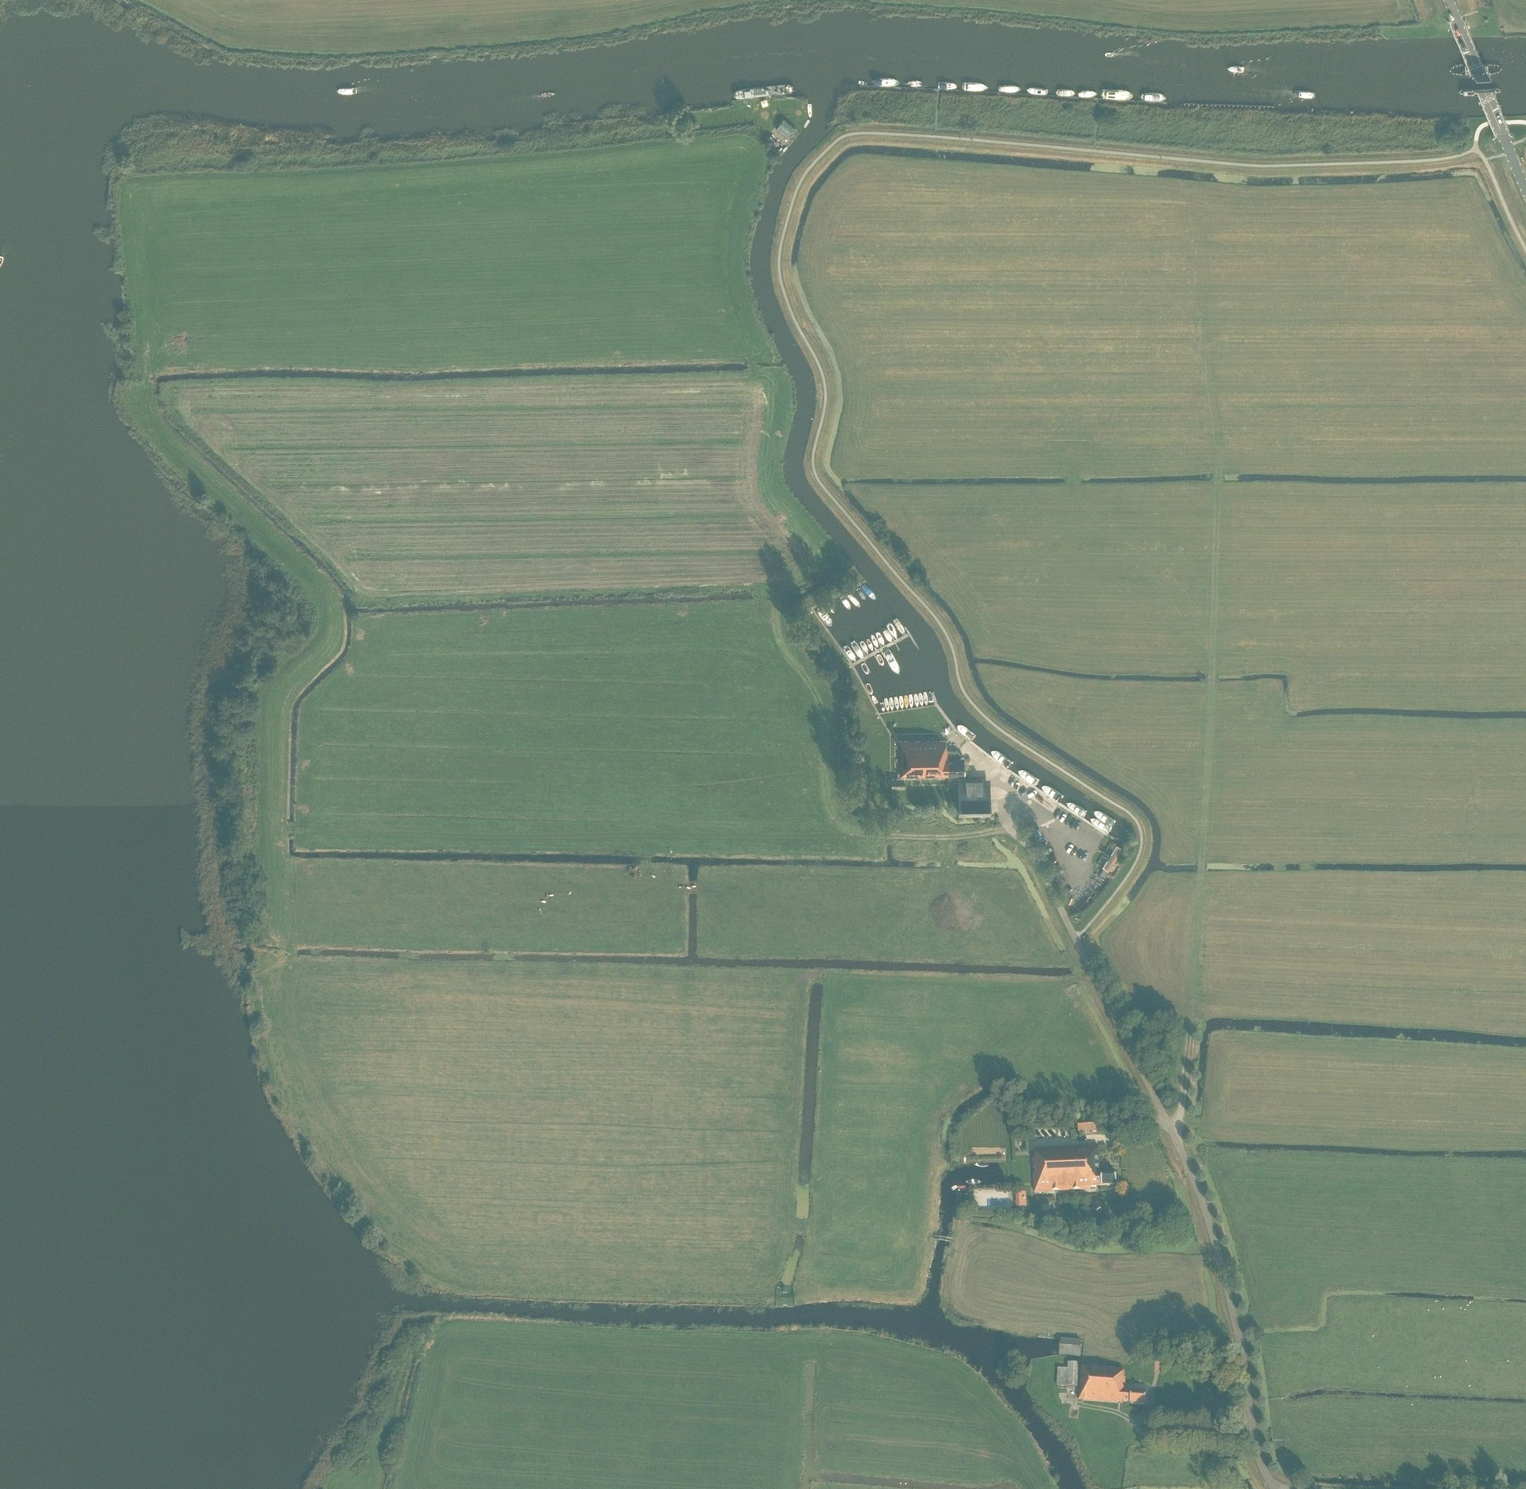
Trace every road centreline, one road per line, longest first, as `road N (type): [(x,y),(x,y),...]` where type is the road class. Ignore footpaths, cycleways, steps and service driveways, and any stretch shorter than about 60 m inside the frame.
road 1 (unclassified): [(1277,1488),(1256,1449),(1212,1228),(1183,1151),(1077,937)]
road 2 (tertiary): [(1525,191),(1449,0)]

